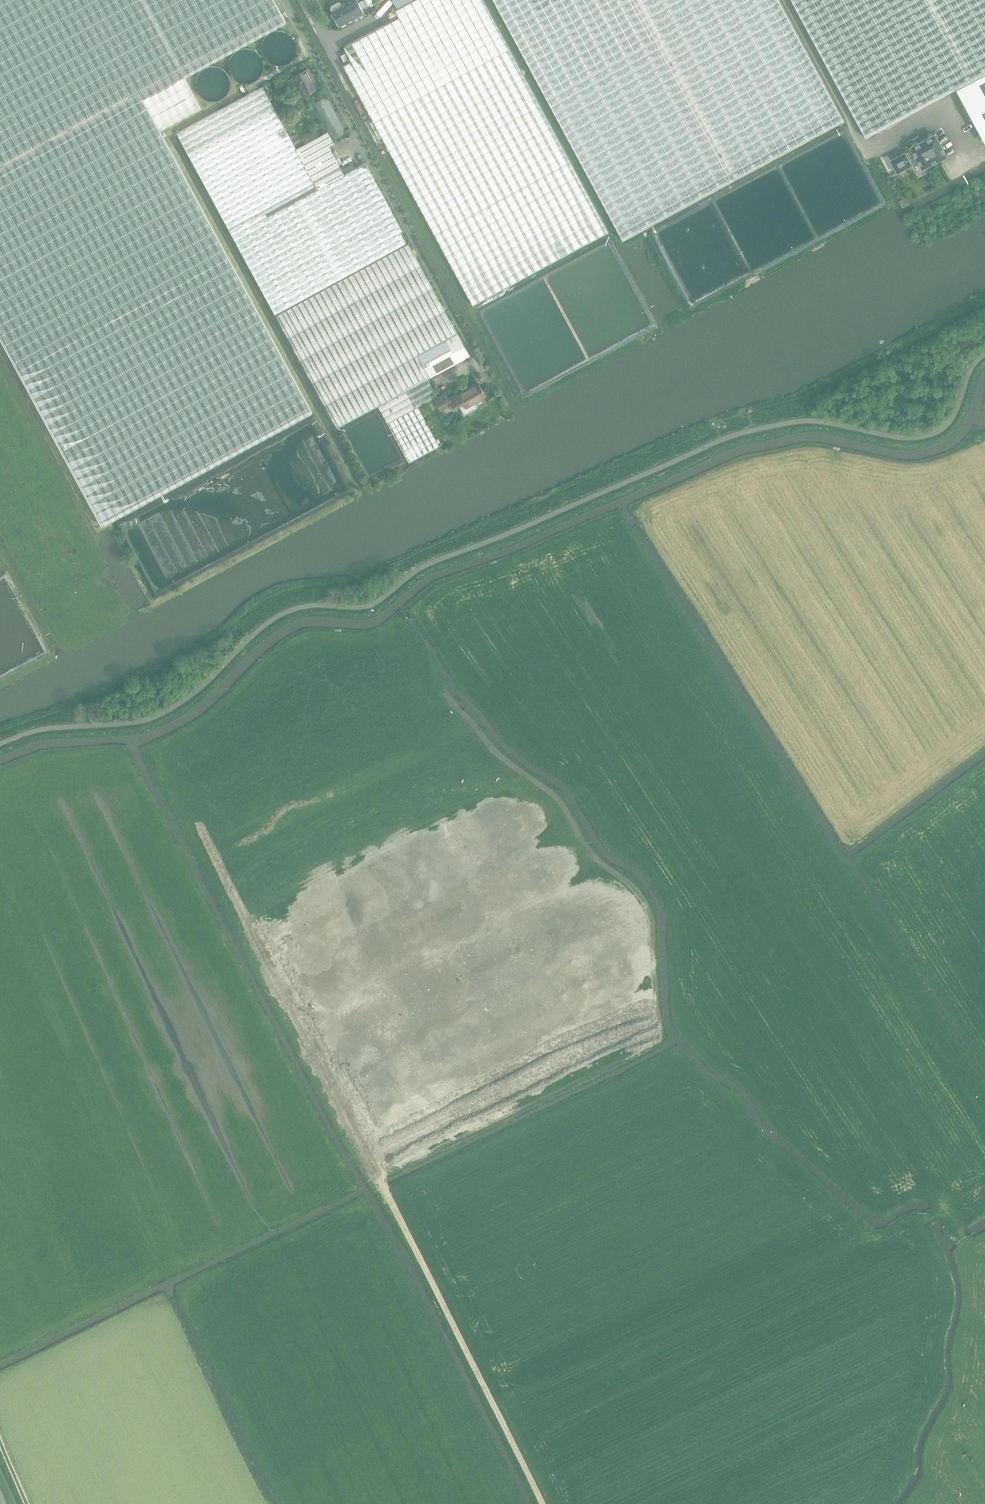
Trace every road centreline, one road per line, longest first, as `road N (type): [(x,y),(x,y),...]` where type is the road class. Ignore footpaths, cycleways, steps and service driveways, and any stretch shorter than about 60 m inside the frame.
road 1 (residential): [(476,359),(292,19)]
road 2 (track): [(383,1185),(542,1503)]
road 3 (unclassified): [(953,108),(866,155),(783,0)]

